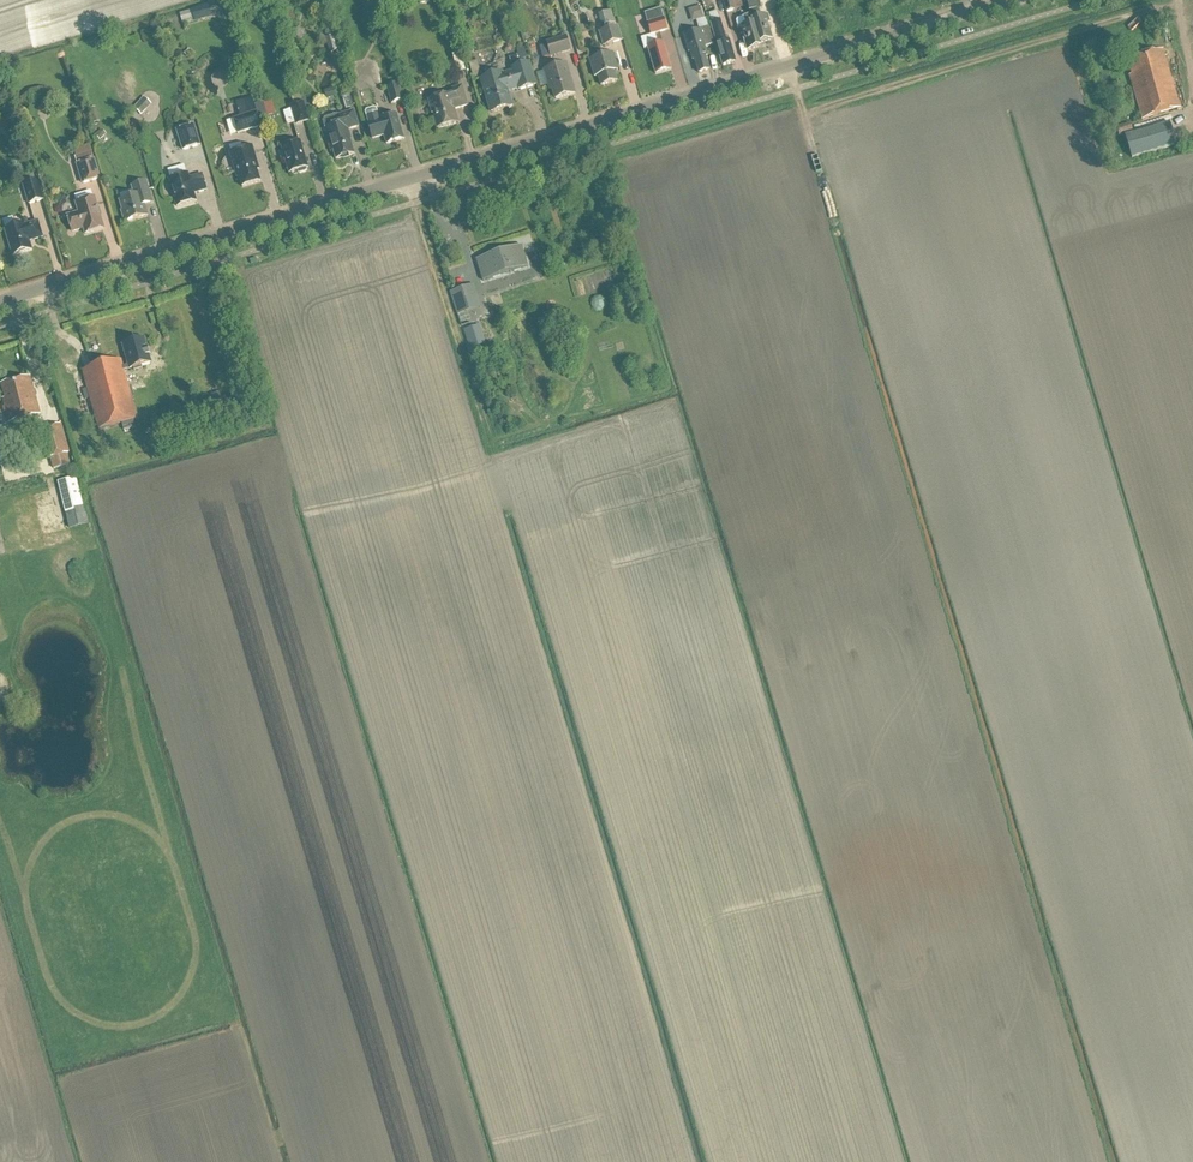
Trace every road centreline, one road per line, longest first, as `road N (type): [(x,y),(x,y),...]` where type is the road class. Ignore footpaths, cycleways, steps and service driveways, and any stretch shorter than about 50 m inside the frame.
road 1 (tertiary): [(0,303),(1018,0)]

